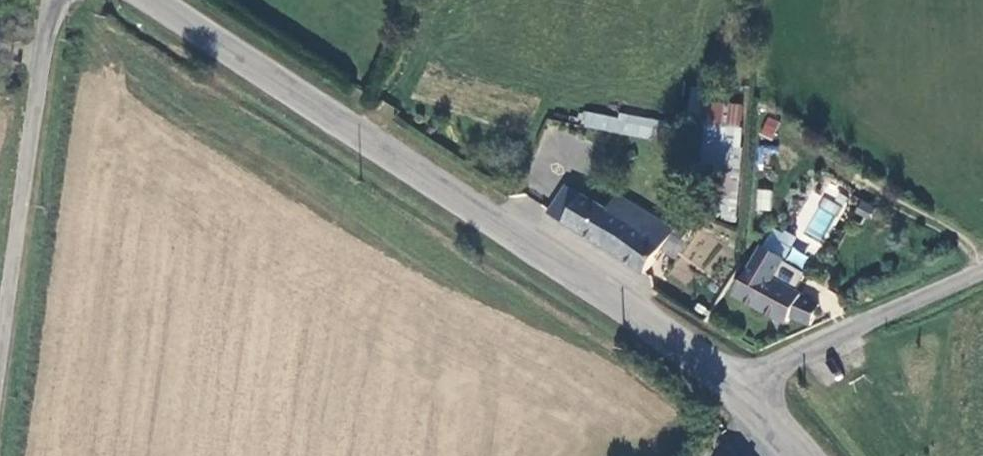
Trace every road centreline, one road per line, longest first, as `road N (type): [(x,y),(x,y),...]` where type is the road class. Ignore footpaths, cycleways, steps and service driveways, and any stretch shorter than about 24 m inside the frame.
road 1 (tertiary): [(740,391),(139,0)]
road 2 (unclassified): [(0,403),(53,0)]
road 3 (unclassified): [(740,391),(982,281)]

